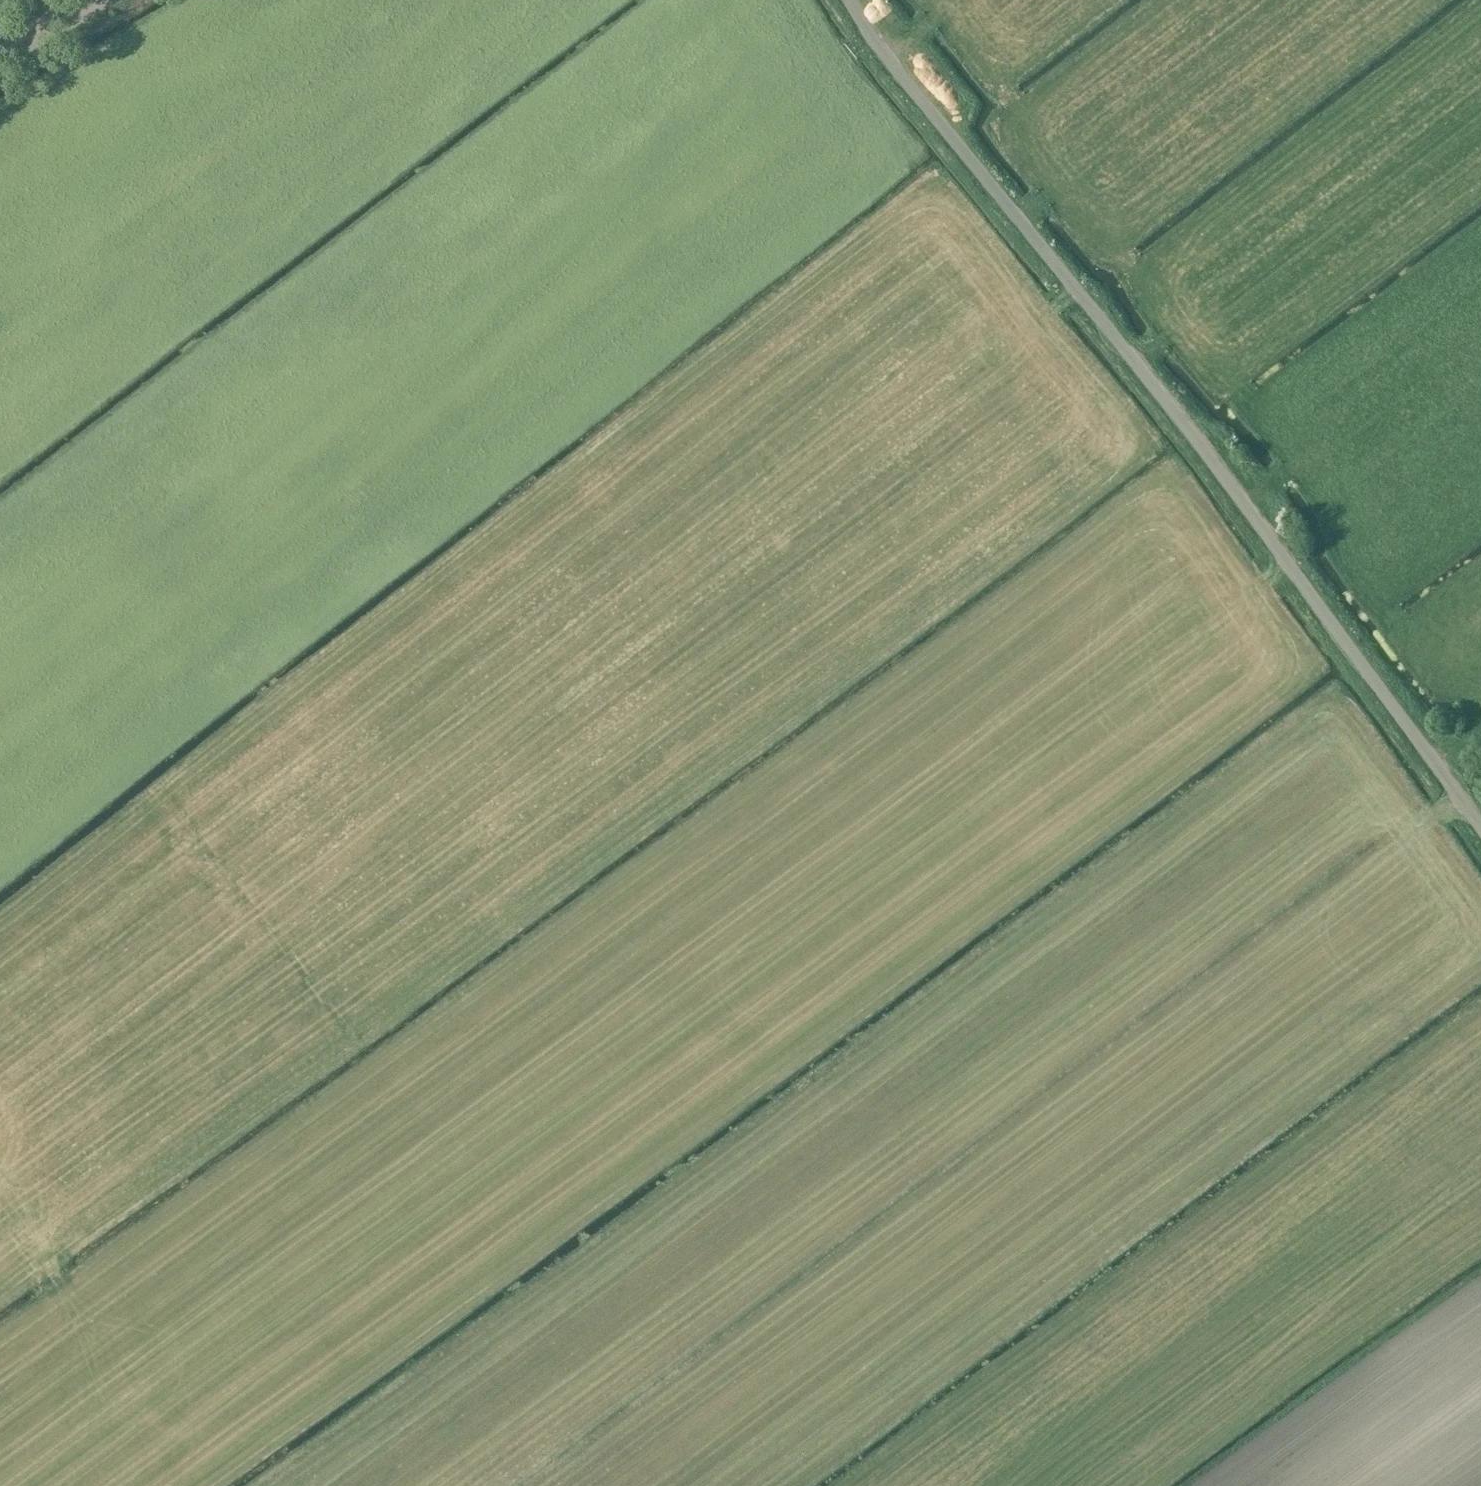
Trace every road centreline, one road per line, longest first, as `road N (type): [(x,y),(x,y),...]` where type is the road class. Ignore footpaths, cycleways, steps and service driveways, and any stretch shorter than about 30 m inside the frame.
road 1 (unclassified): [(1480,829),(1222,476),(894,69),(849,0)]

